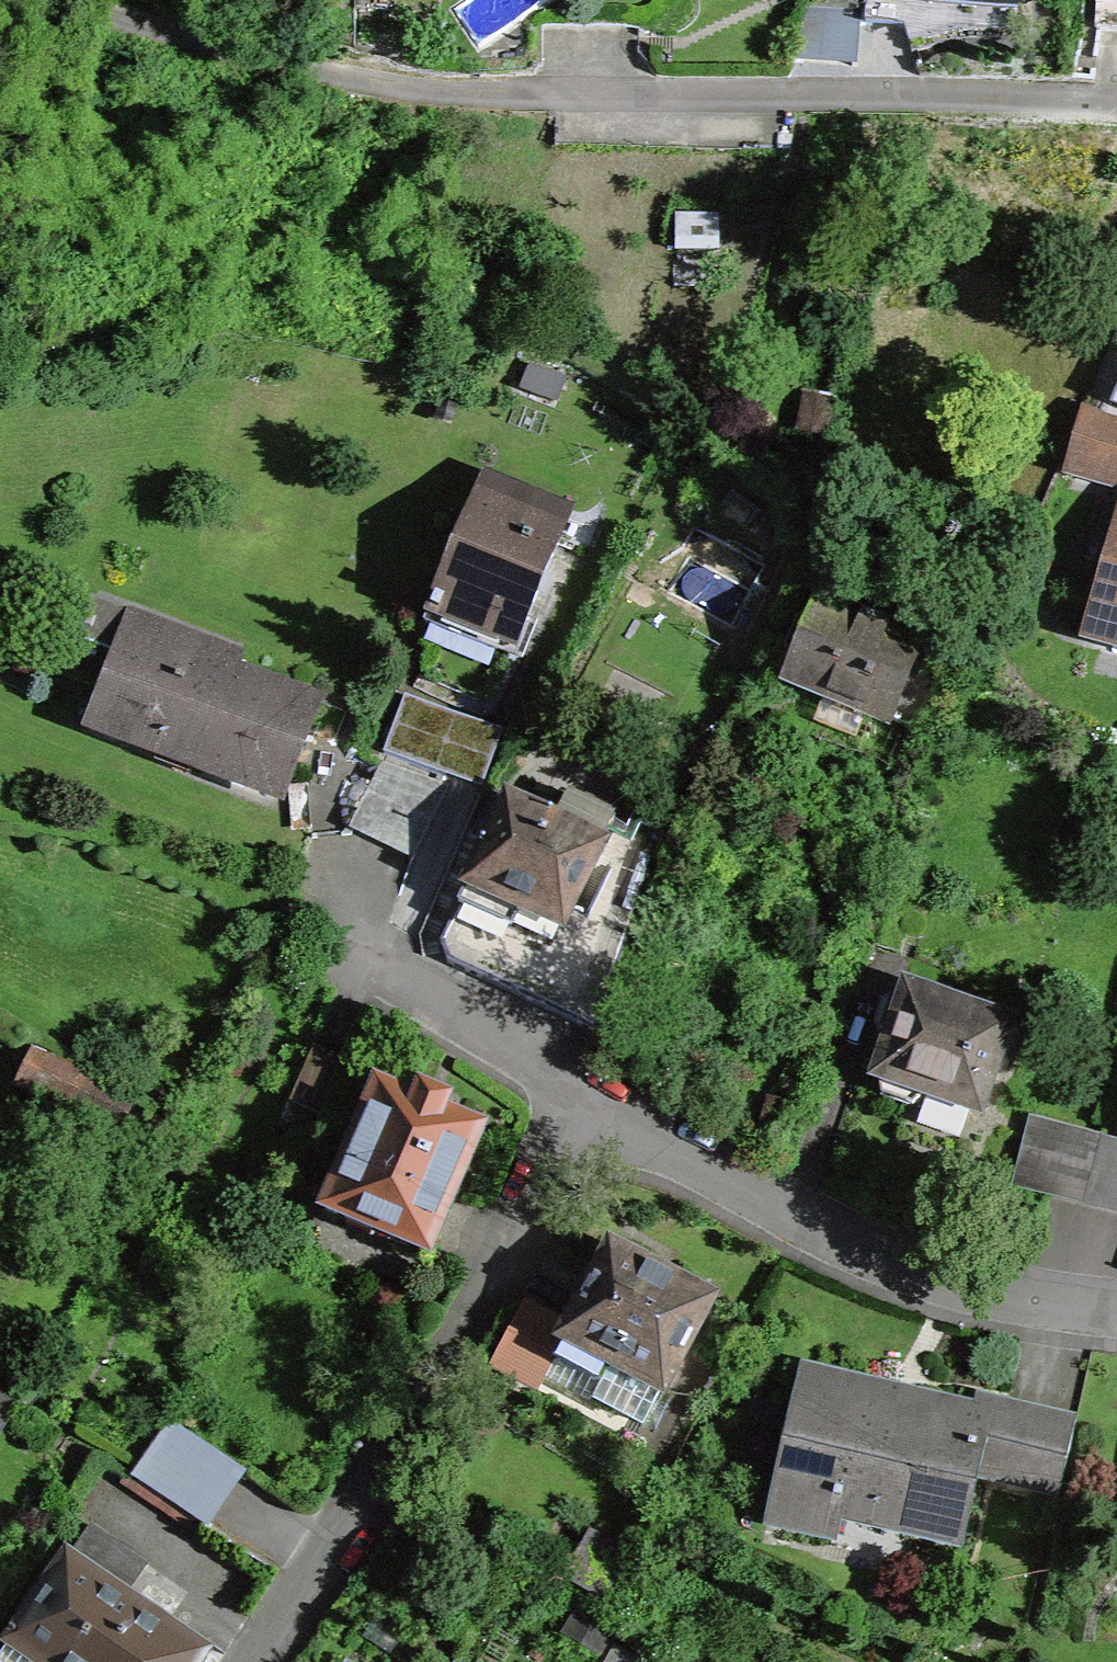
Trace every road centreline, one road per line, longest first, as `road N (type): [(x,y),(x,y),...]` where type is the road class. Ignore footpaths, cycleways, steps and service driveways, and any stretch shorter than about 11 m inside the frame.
road 1 (residential): [(389,88),(1116,97)]
road 2 (residential): [(255,1661),(314,1572),(583,1091)]
road 3 (residential): [(583,1091),(935,1273),(1116,1313)]
road 4 (track): [(79,0),(389,88)]
road 5 (residential): [(371,955),(583,1091)]

